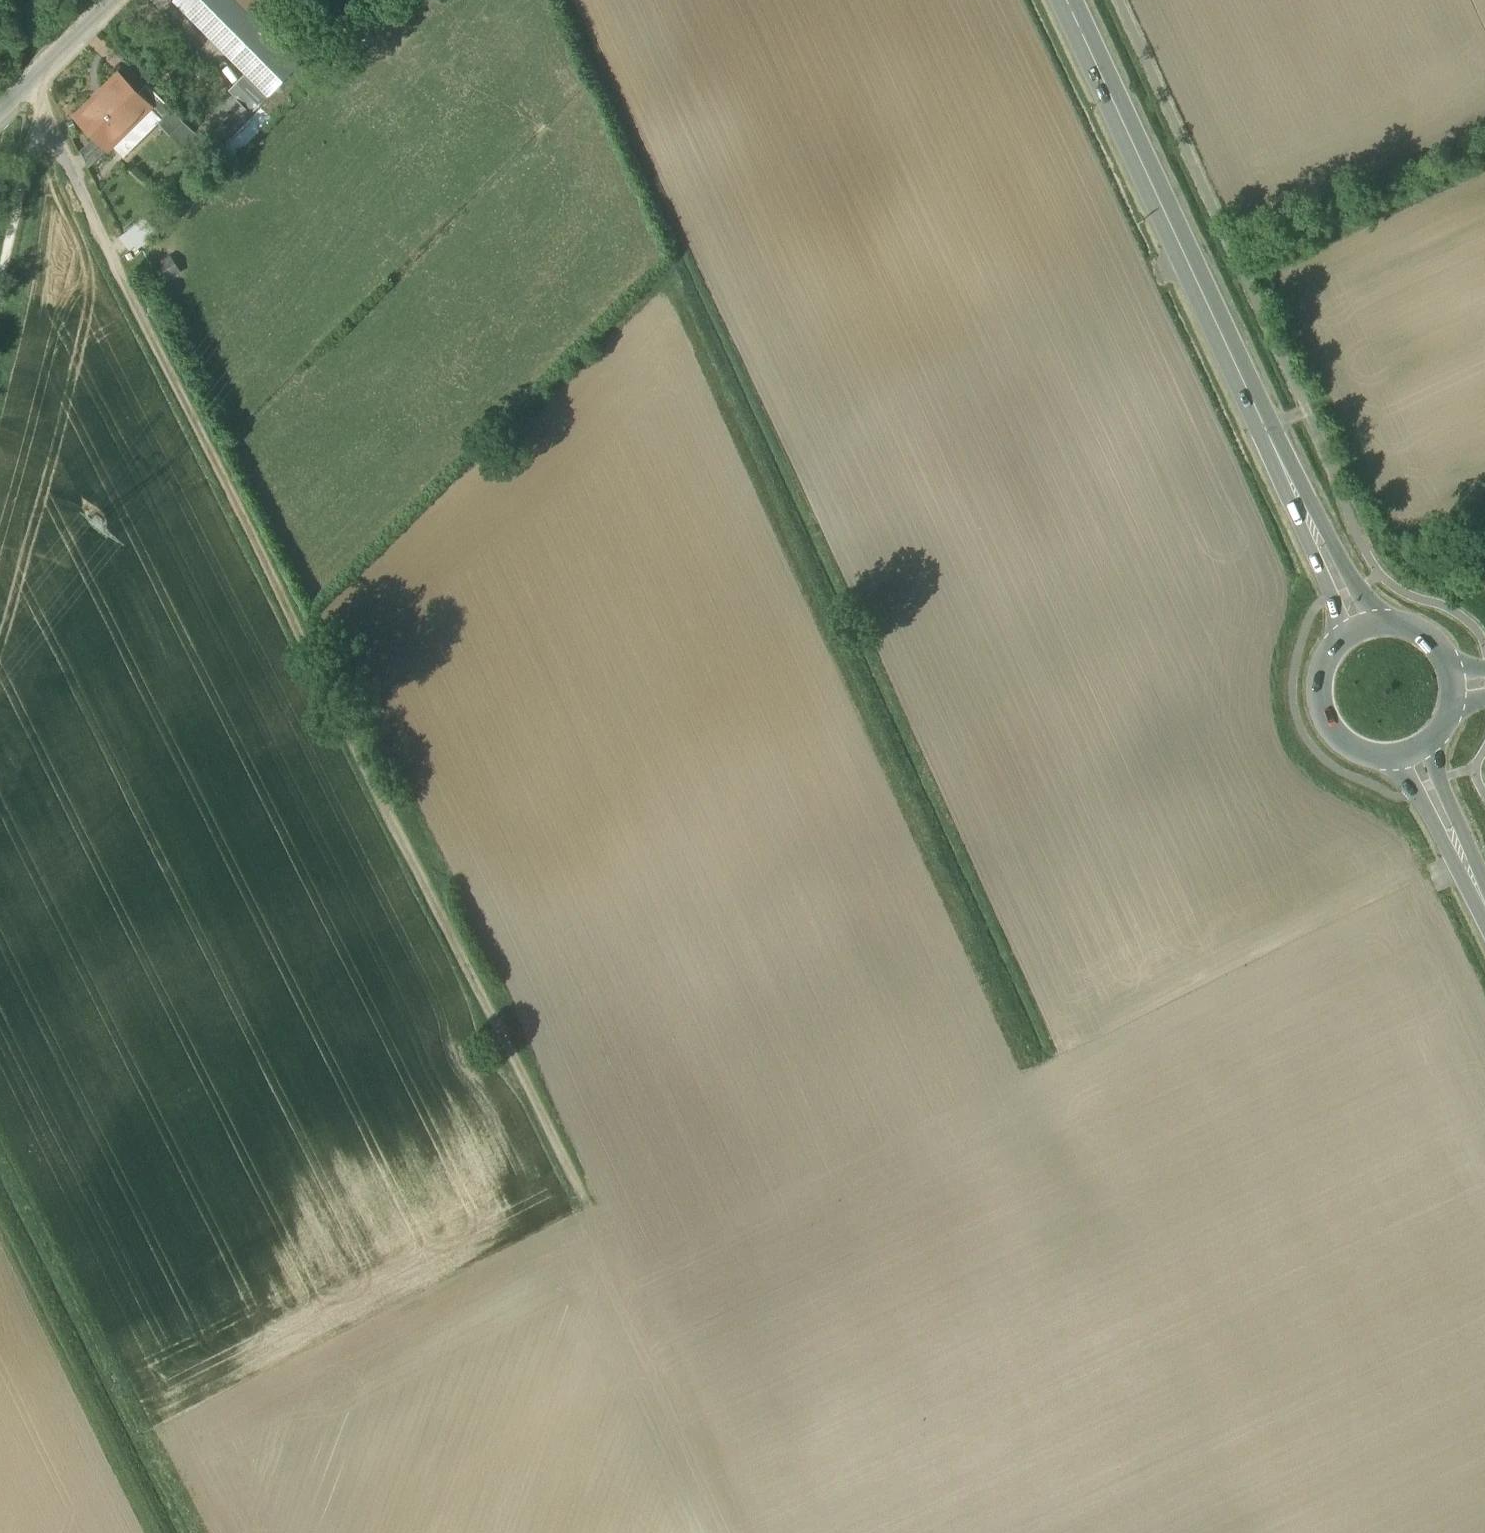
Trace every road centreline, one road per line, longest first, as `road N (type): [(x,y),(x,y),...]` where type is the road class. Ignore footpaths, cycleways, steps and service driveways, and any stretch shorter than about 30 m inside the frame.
road 1 (track): [(31,79),(585,1200)]
road 2 (secondary): [(1067,0),(1363,631)]
road 3 (secondary): [(1363,631),(1346,641),(1325,675),(1328,714),(1354,744),(1392,754),(1412,750)]
road 4 (secondary): [(1412,750),(1484,904)]
road 5 (residential): [(110,0),(0,114)]
road 6 (secondary): [(1452,684),(1436,647),(1421,634),(1402,627),(1363,631)]

